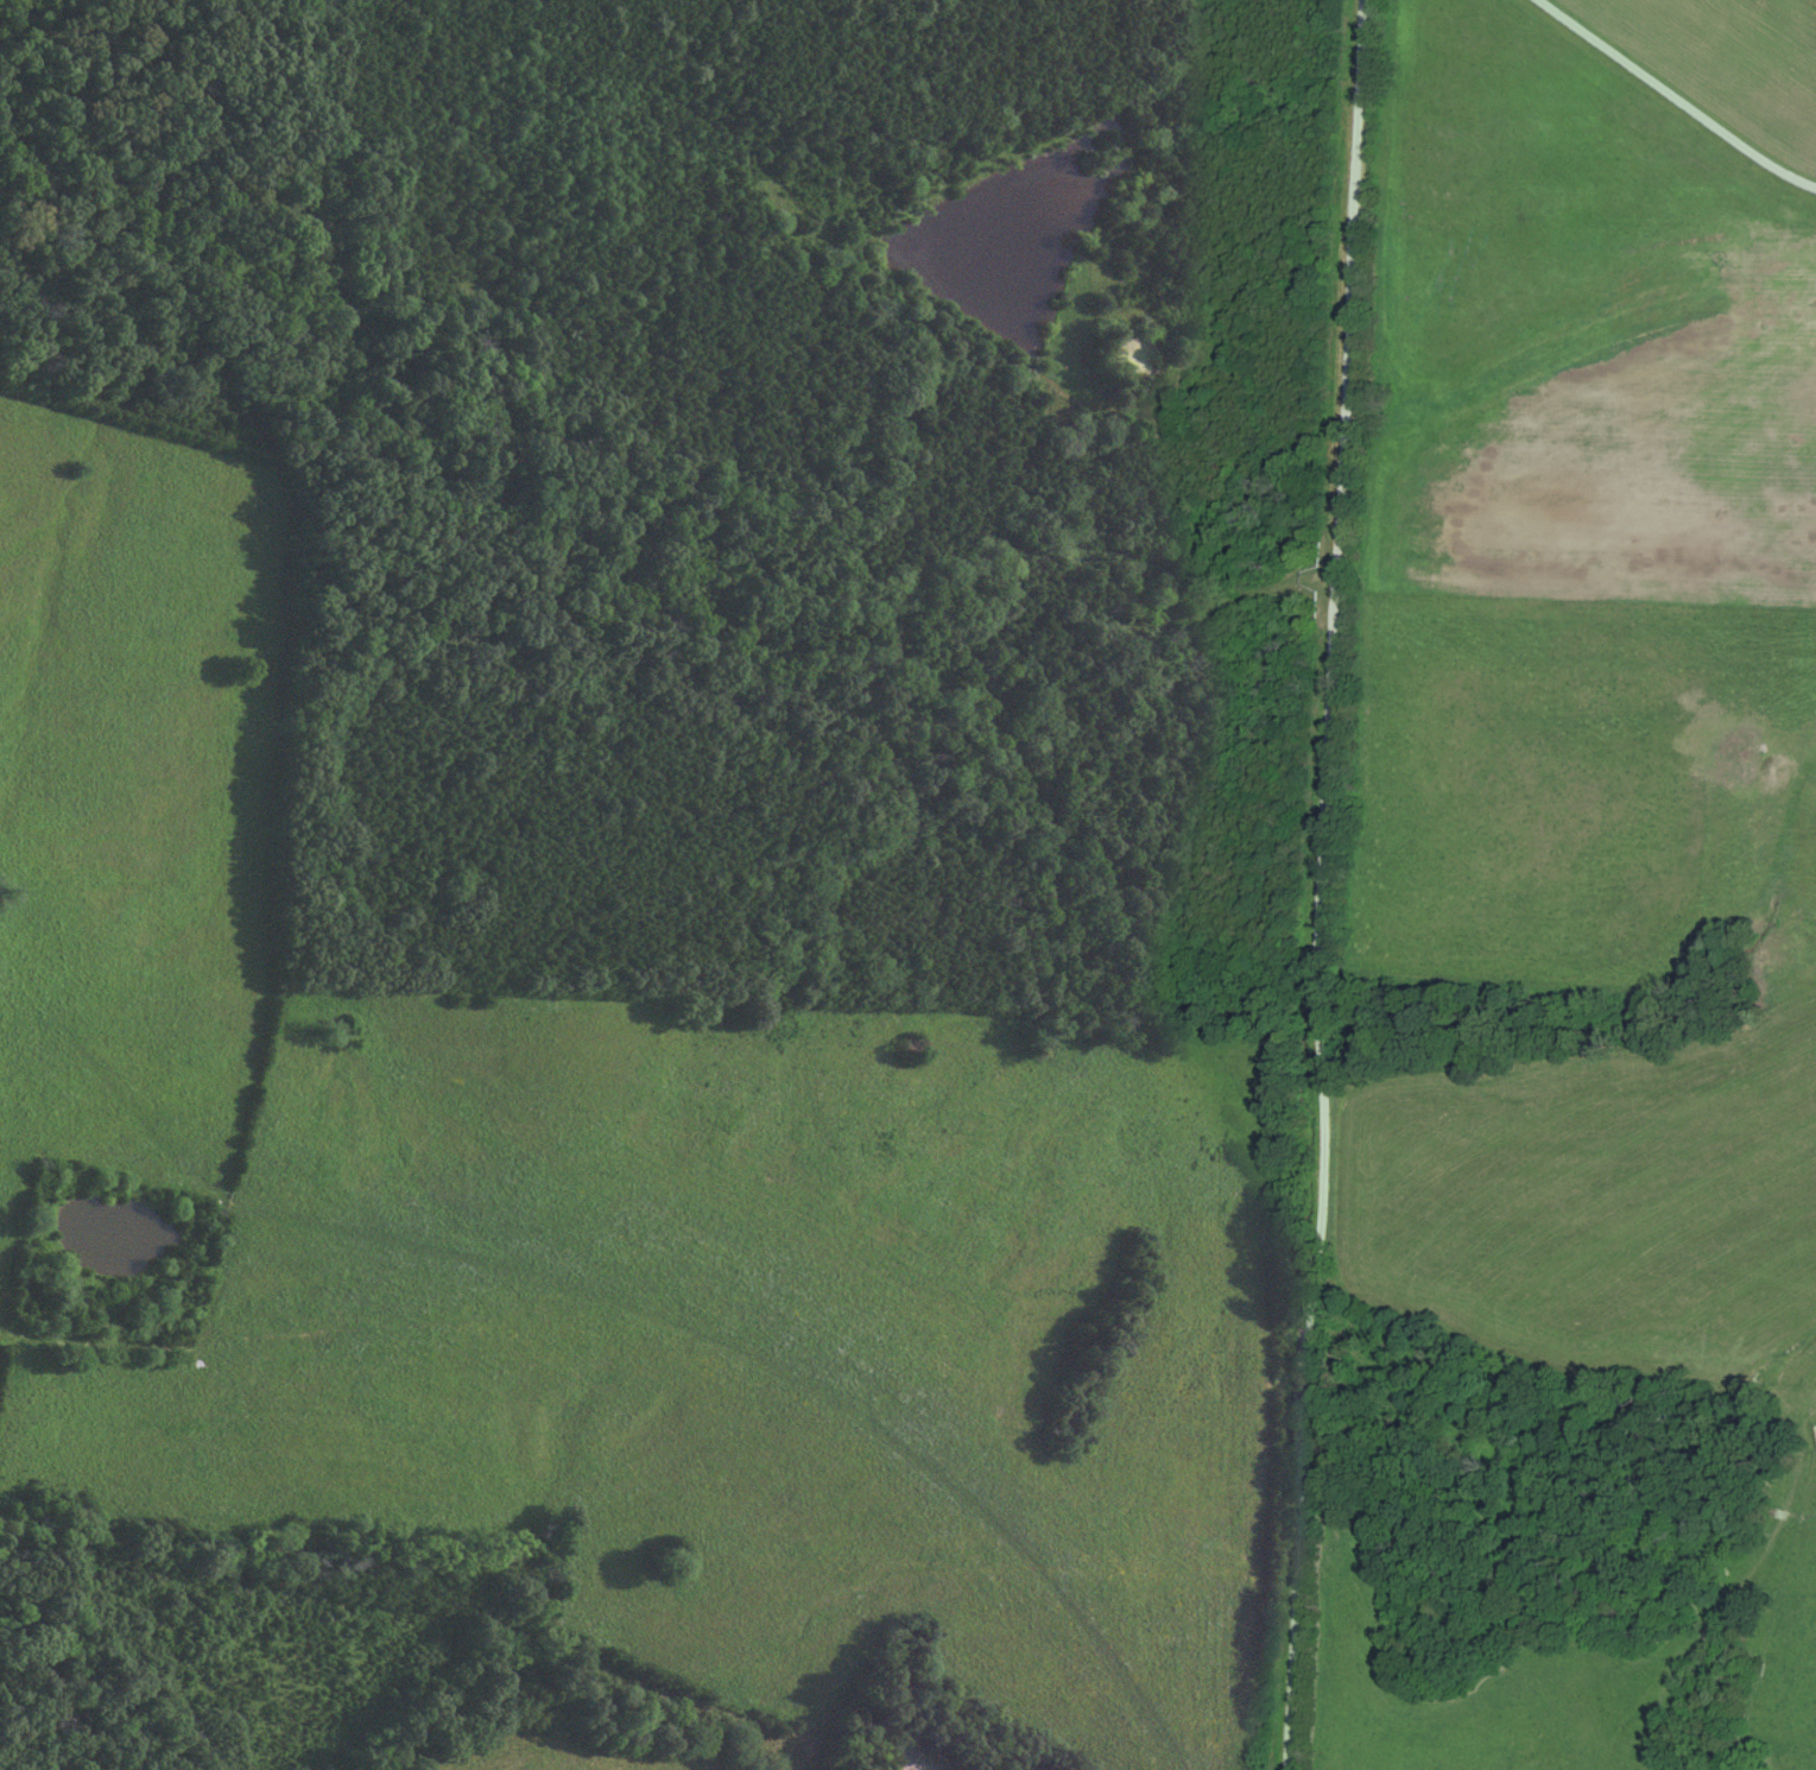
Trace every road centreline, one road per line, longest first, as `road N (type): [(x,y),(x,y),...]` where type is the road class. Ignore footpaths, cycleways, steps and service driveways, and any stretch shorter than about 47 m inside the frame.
road 1 (residential): [(1368,0),(1322,909),(1329,1092),(1323,1233),(1305,1380),(1292,1769)]

